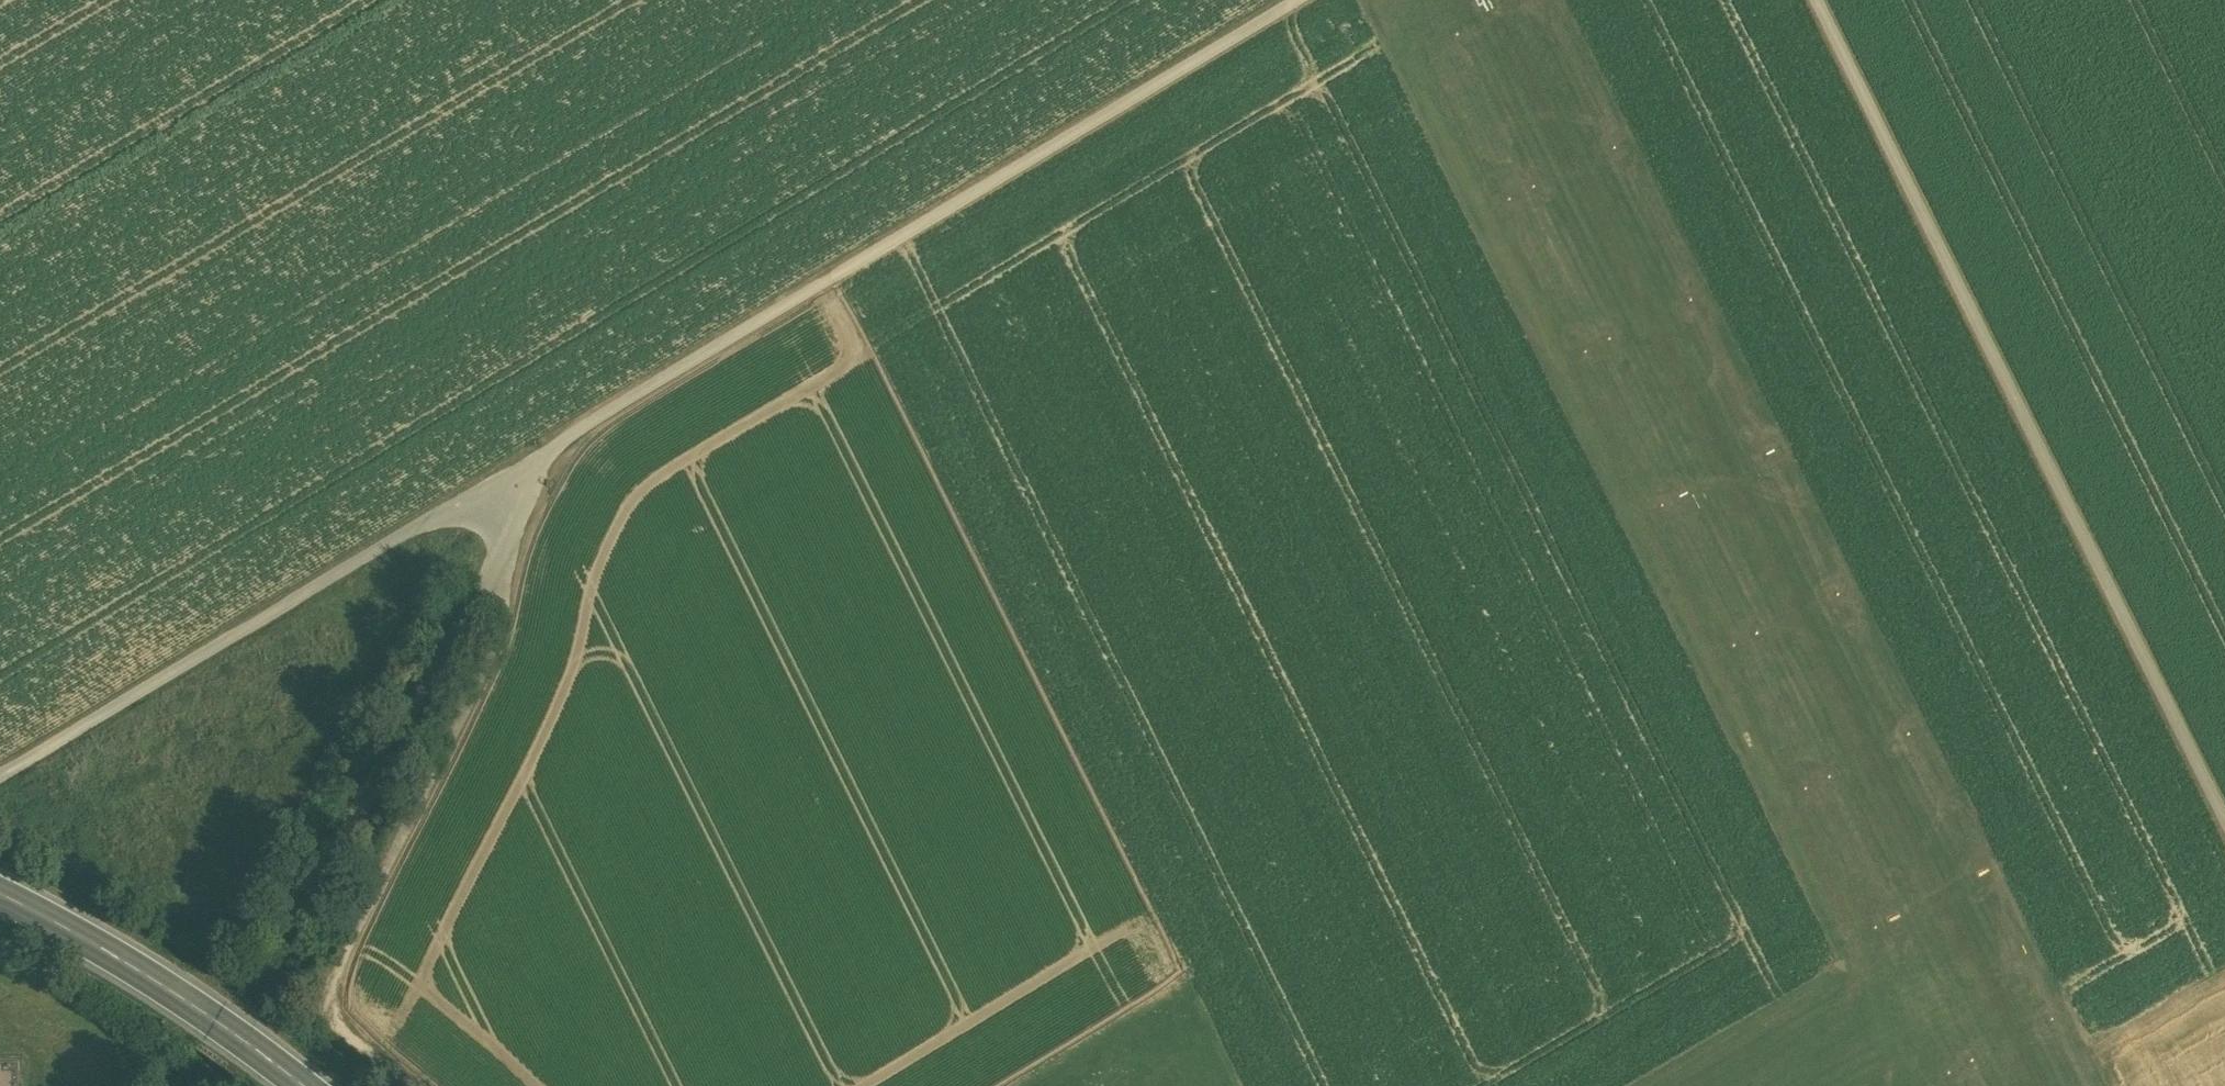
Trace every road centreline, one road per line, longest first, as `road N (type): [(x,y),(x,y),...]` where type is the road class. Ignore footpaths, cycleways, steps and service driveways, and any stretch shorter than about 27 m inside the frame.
road 1 (track): [(1342,0),(502,501)]
road 2 (track): [(1825,0),(2224,800)]
road 3 (secondary): [(0,898),(173,994),(302,1085)]

